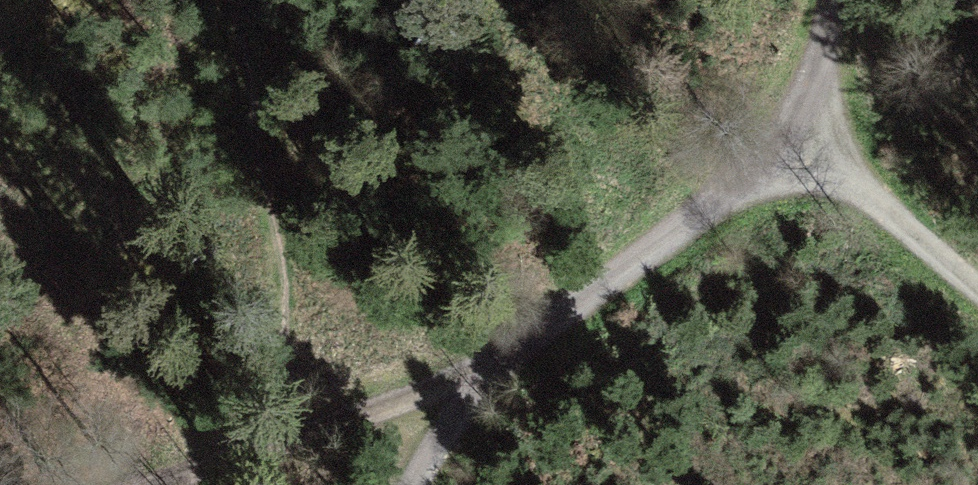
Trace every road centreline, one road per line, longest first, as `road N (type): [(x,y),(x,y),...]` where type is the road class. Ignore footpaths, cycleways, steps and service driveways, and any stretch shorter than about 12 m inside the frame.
road 1 (track): [(803,138),(692,214),(488,379),(188,484)]
road 2 (track): [(803,138),(977,285)]
road 3 (track): [(830,0),(803,138)]
road 4 (track): [(488,379),(427,484)]

